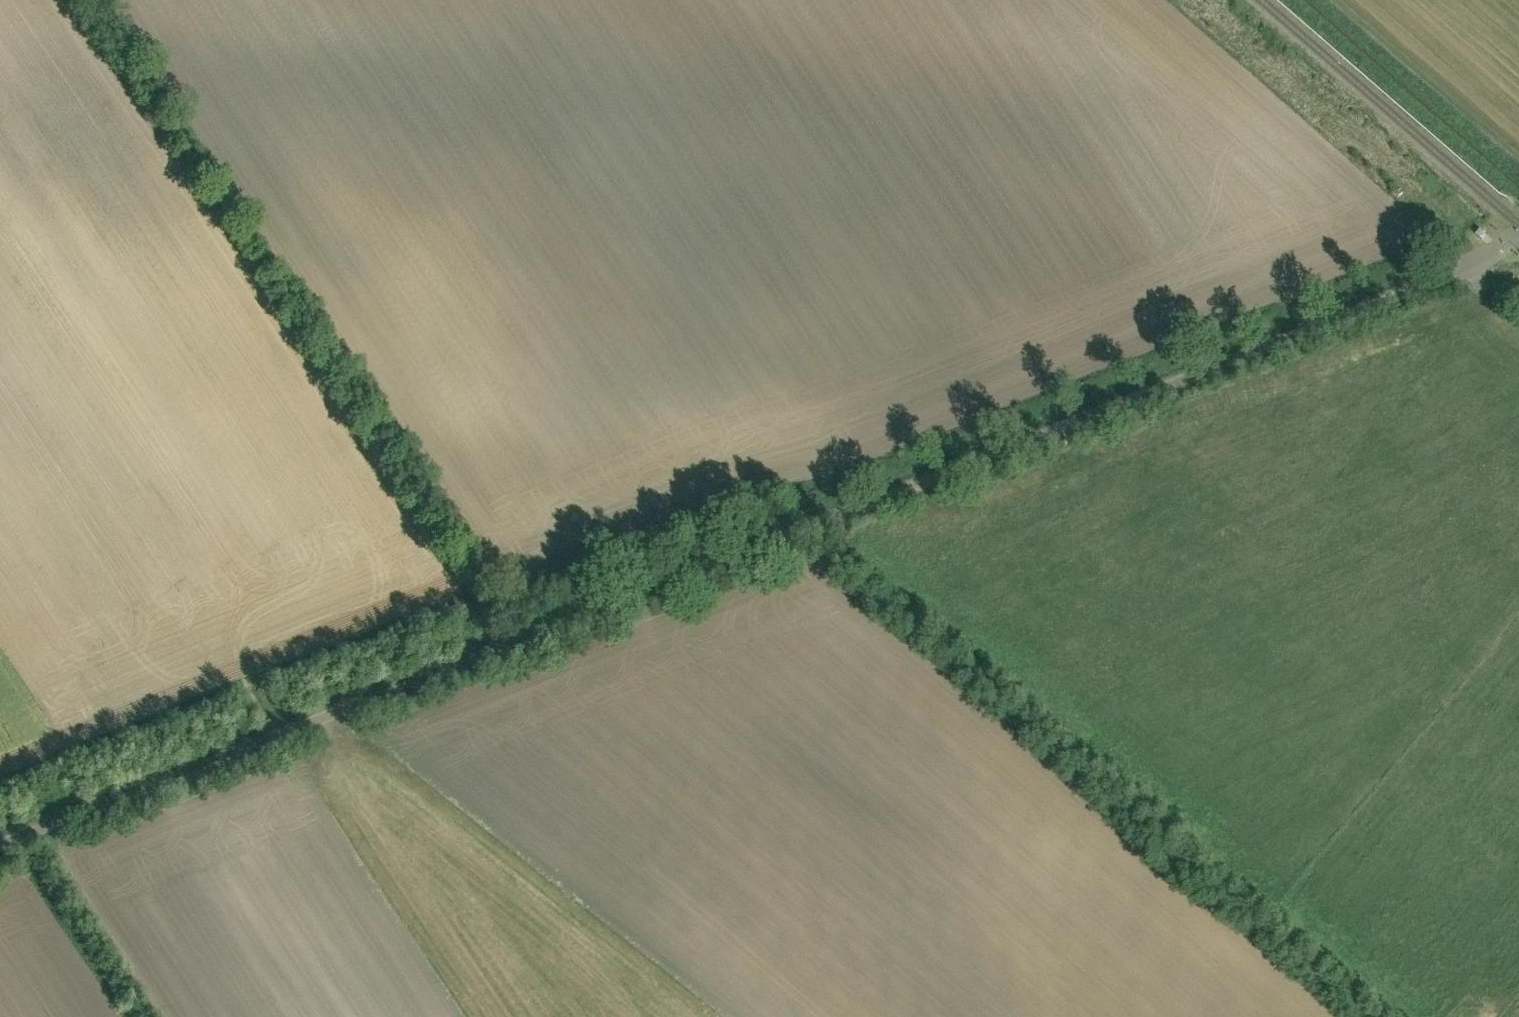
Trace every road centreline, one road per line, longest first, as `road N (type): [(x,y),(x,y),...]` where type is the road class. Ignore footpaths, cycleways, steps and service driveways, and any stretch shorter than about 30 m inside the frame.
road 1 (unclassified): [(1518,240),(1432,282),(0,847)]

